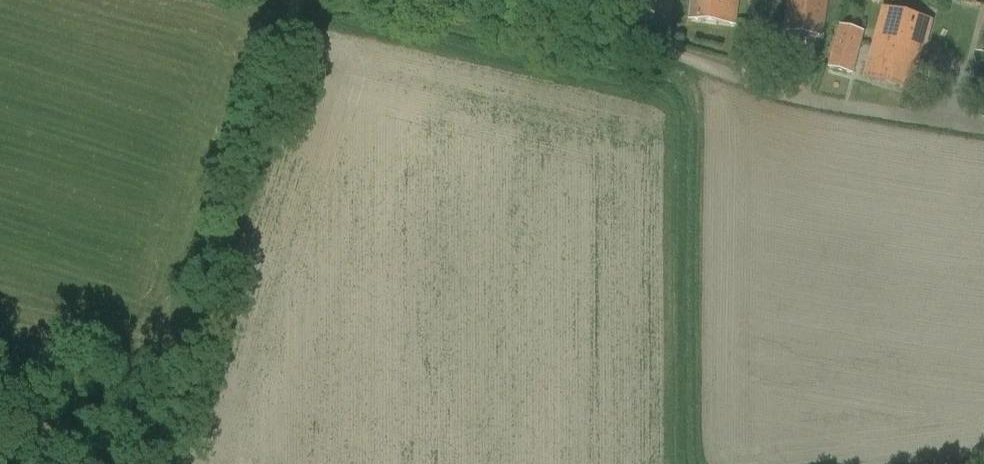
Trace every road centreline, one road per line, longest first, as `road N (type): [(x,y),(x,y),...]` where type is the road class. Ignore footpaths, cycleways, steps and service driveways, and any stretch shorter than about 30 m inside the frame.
road 1 (unclassified): [(983,123),(798,97),(689,62),(359,0)]
road 2 (track): [(156,463),(293,0)]
road 3 (track): [(698,463),(689,62)]

